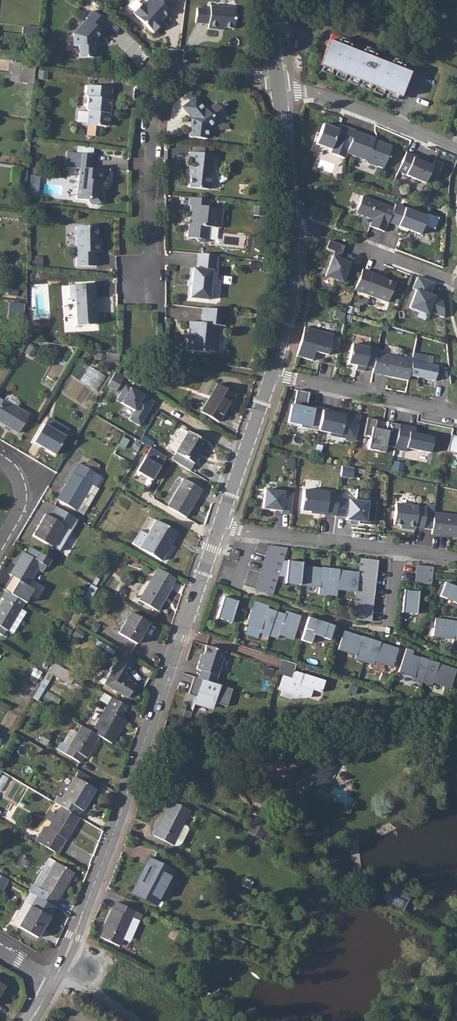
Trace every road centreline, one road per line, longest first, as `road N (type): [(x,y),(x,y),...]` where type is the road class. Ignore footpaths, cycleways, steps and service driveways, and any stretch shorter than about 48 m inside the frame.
road 1 (tertiary): [(51,982),(89,902),(222,525)]
road 2 (residential): [(279,82),(165,72),(149,281)]
road 3 (tertiary): [(274,372),(293,267),(282,96)]
road 4 (residential): [(222,525),(456,557)]
road 5 (residential): [(274,372),(456,415)]
road 6 (residential): [(282,96),(302,91),(456,152)]
road 7 (tertiary): [(222,525),(274,372)]

